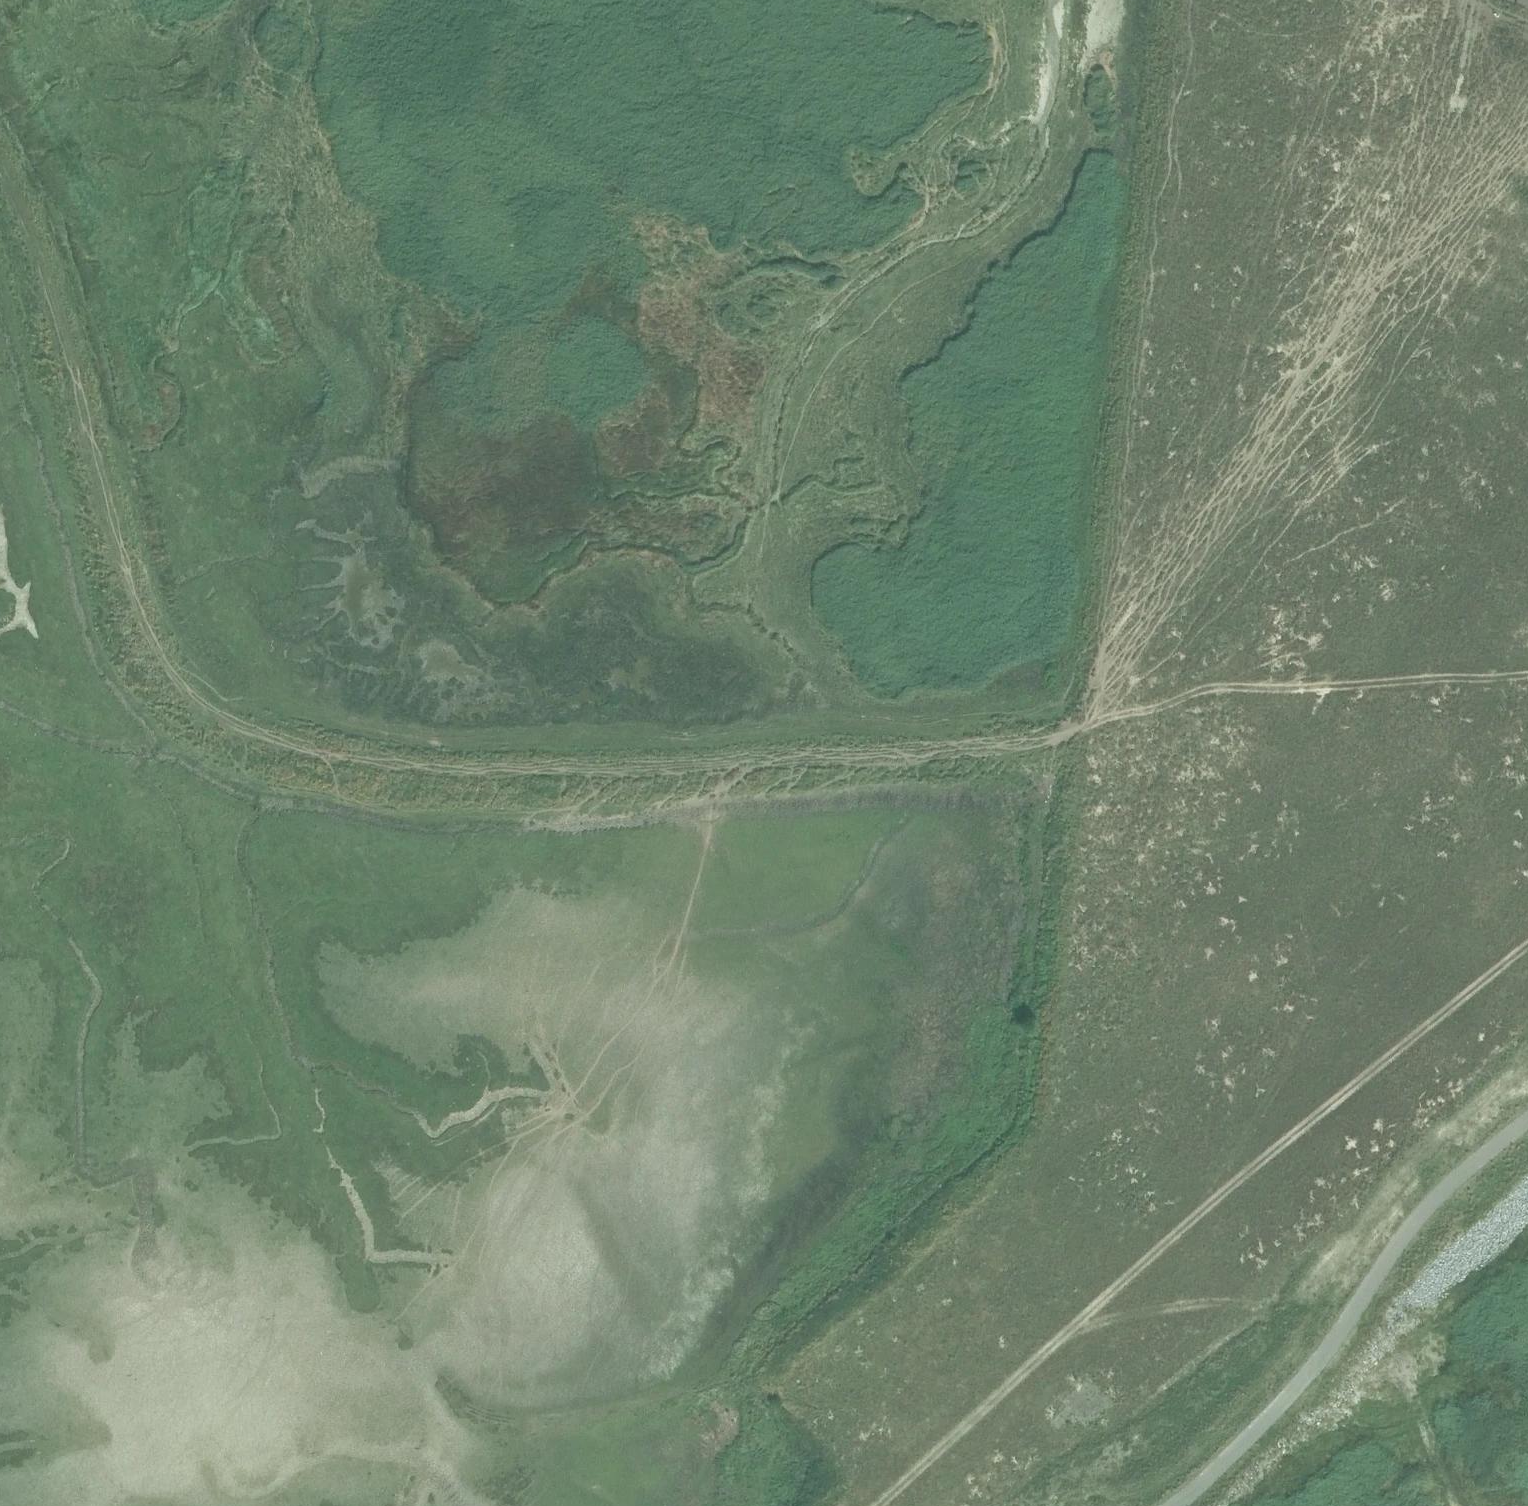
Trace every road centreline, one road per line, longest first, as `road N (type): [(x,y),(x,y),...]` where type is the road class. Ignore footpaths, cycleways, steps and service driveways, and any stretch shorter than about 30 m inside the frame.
road 1 (track): [(1527,674),(1226,692),(1036,731),(853,751),(494,764),(379,753),(272,731),(213,706),(180,671),(144,586),(56,241),(0,128)]
road 2 (track): [(911,1505),(1130,1369),(1245,1317),(1337,1323),(1384,1355),(1465,1505)]
road 3 (track): [(1527,1164),(1467,1215),(1427,1280),(1403,1382)]

